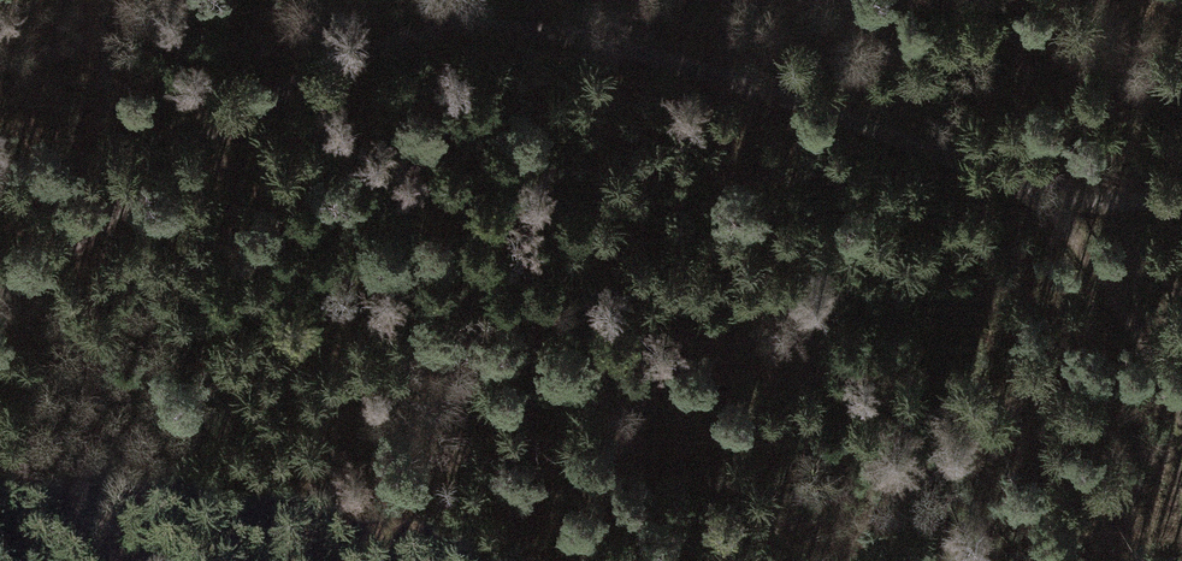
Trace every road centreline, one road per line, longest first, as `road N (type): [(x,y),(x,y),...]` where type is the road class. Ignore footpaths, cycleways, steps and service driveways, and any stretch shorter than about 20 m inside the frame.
road 1 (track): [(1181,202),(1095,207),(1027,198),(934,150),(641,54),(534,36),(437,37),(337,64),(219,136),(0,307)]
road 2 (track): [(1181,406),(1096,262),(1027,198)]

